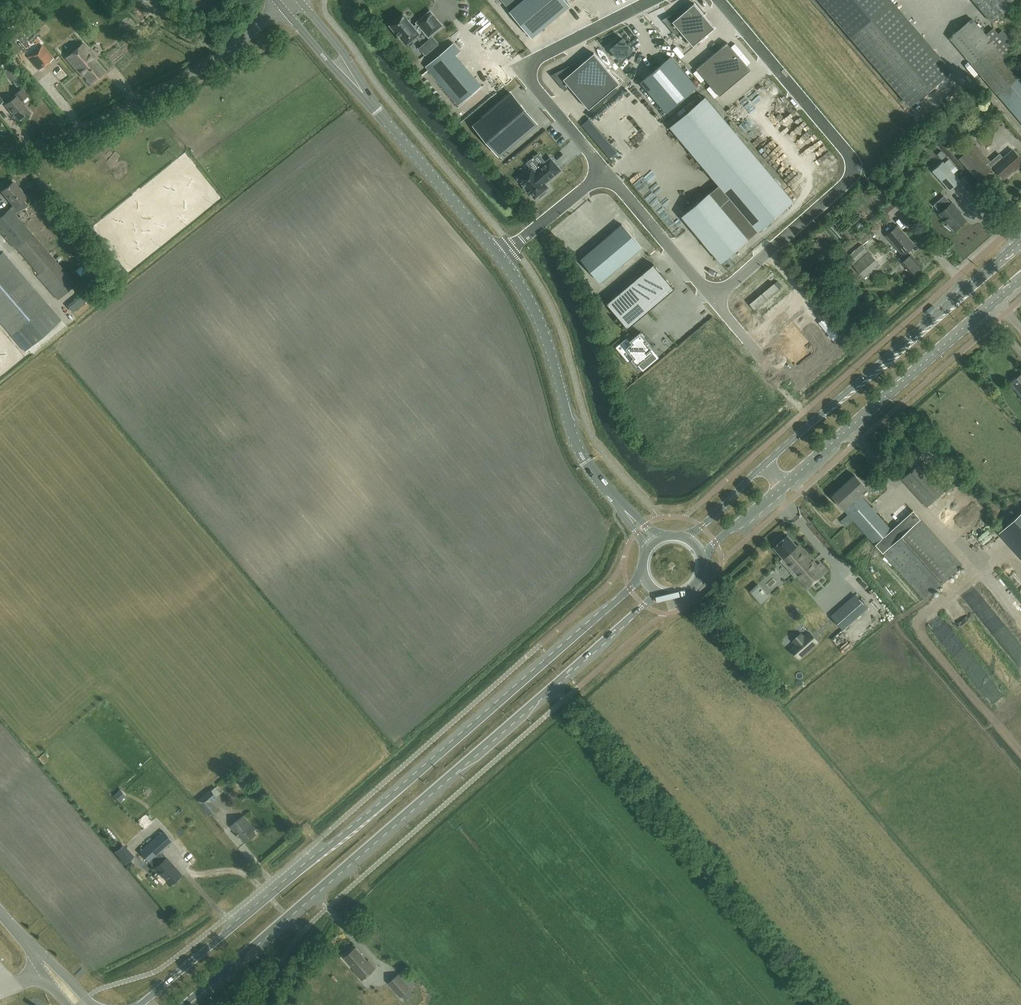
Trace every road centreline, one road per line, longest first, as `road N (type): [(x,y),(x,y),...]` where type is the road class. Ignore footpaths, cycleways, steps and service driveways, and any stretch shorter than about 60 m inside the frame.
road 1 (primary): [(644,578),(142,1004)]
road 2 (primary): [(184,1004),(657,593)]
road 3 (primary): [(1020,241),(689,538)]
road 4 (primary): [(705,556),(1020,279)]
road 5 (unclassified): [(720,0),(853,167),(849,182),(714,302)]
road 6 (secondary): [(500,257),(290,2)]
road 7 (unclassified): [(0,153),(73,133),(183,80),(290,2)]
road 8 (secondary): [(625,511),(587,464),(546,339),(500,257)]
road 9 (unclassified): [(653,0),(532,65),(531,82),(603,172)]
road 10 (unclassified): [(603,172),(714,302)]
road 11 (unclassified): [(500,257),(603,172)]

